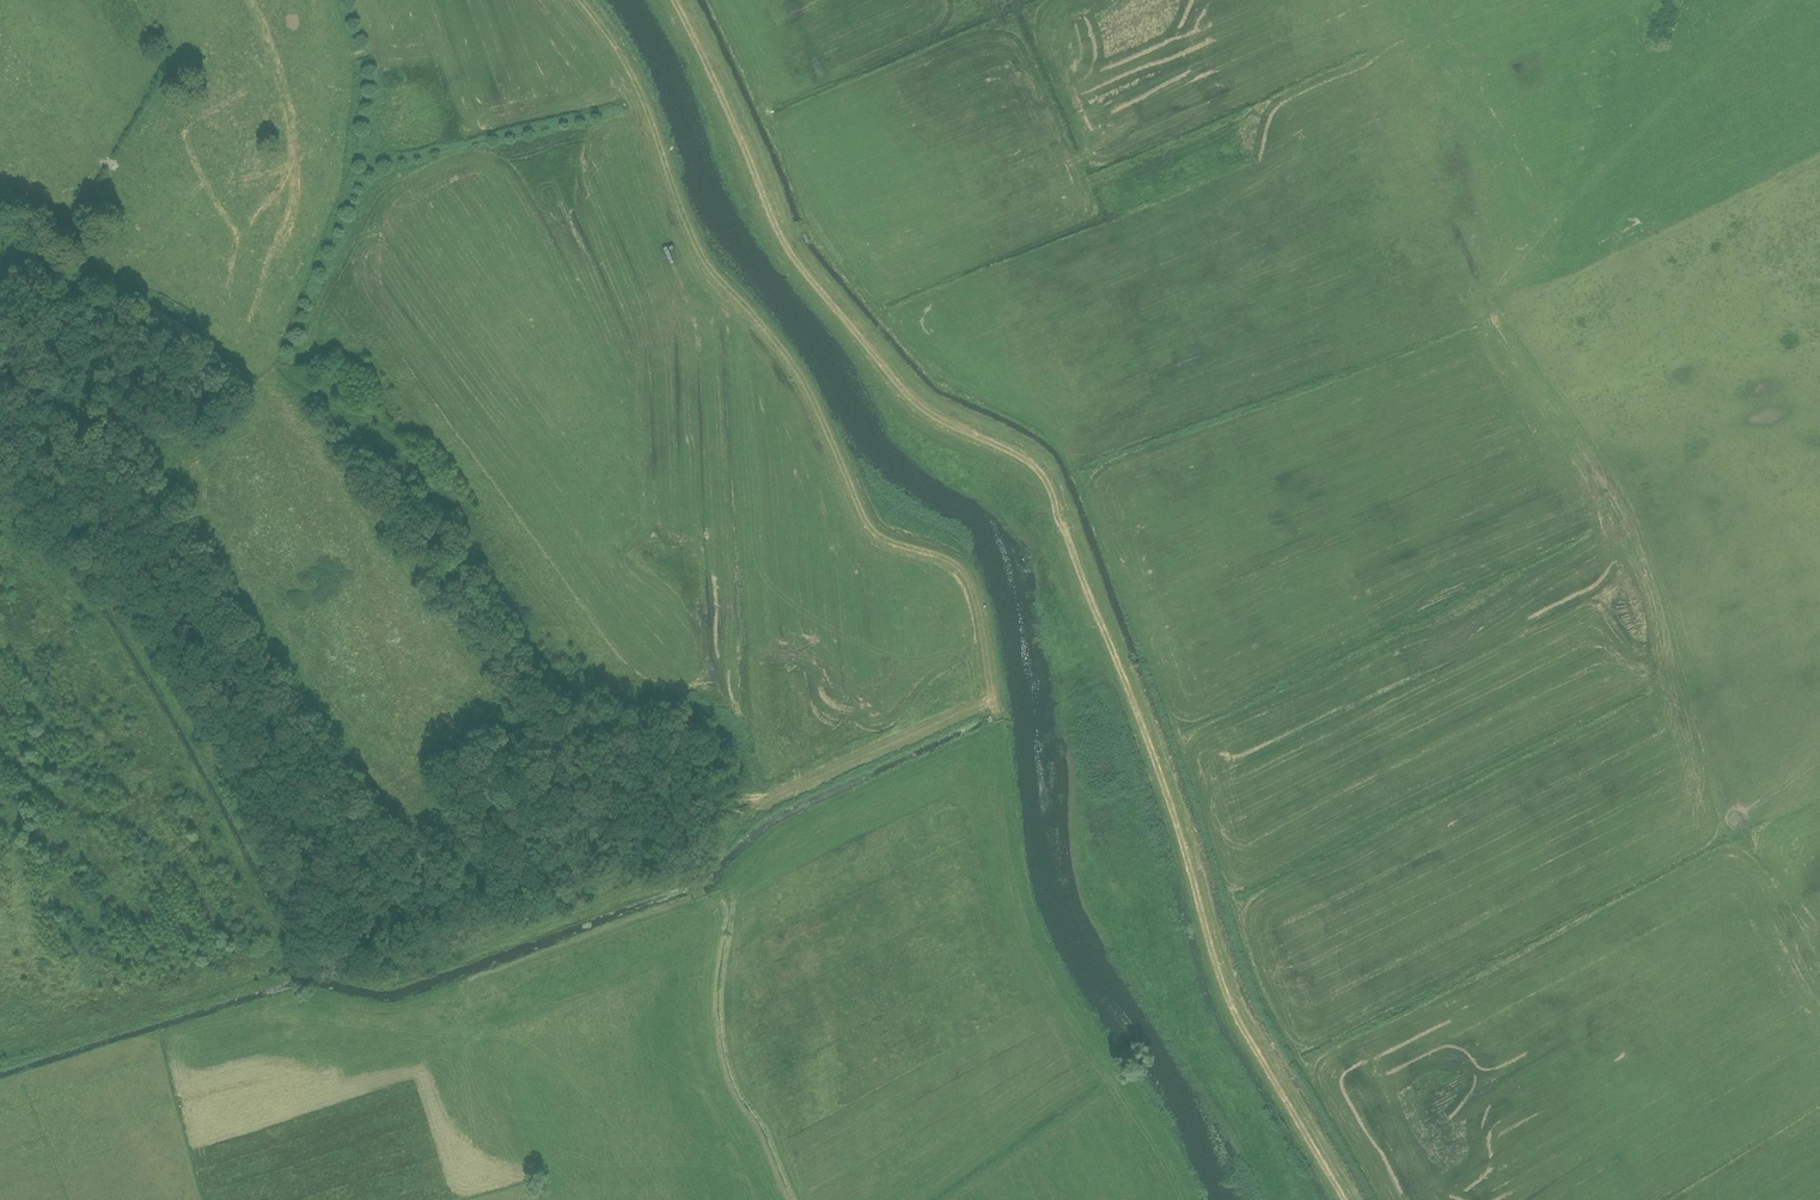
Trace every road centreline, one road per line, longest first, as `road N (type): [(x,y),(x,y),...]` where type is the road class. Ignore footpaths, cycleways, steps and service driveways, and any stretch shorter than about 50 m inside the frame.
road 1 (track): [(0,489),(12,463),(84,377),(91,347),(67,263),(0,229)]

